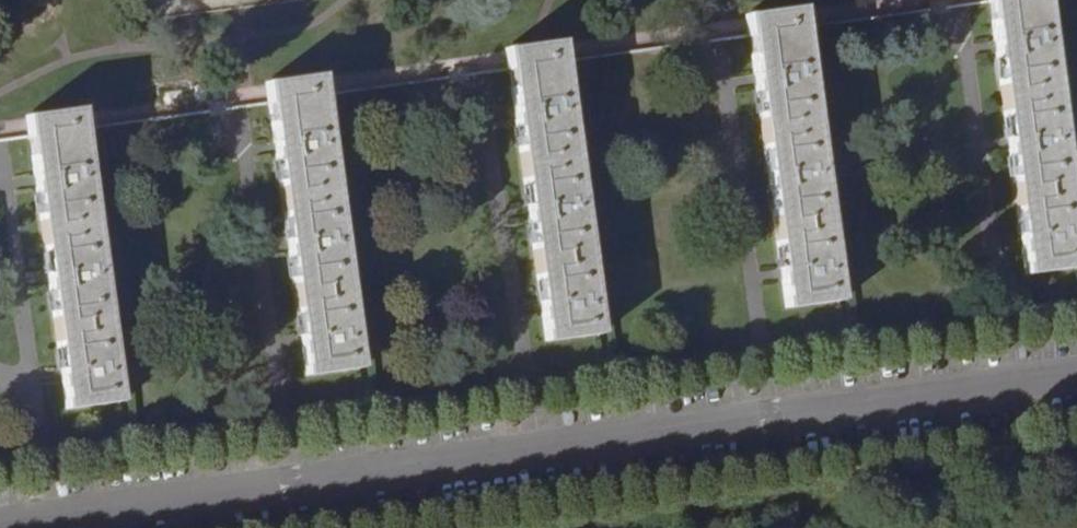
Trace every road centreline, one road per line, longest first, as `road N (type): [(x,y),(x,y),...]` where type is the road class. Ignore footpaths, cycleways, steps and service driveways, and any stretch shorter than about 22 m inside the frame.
road 1 (residential): [(0,522),(1076,371)]

